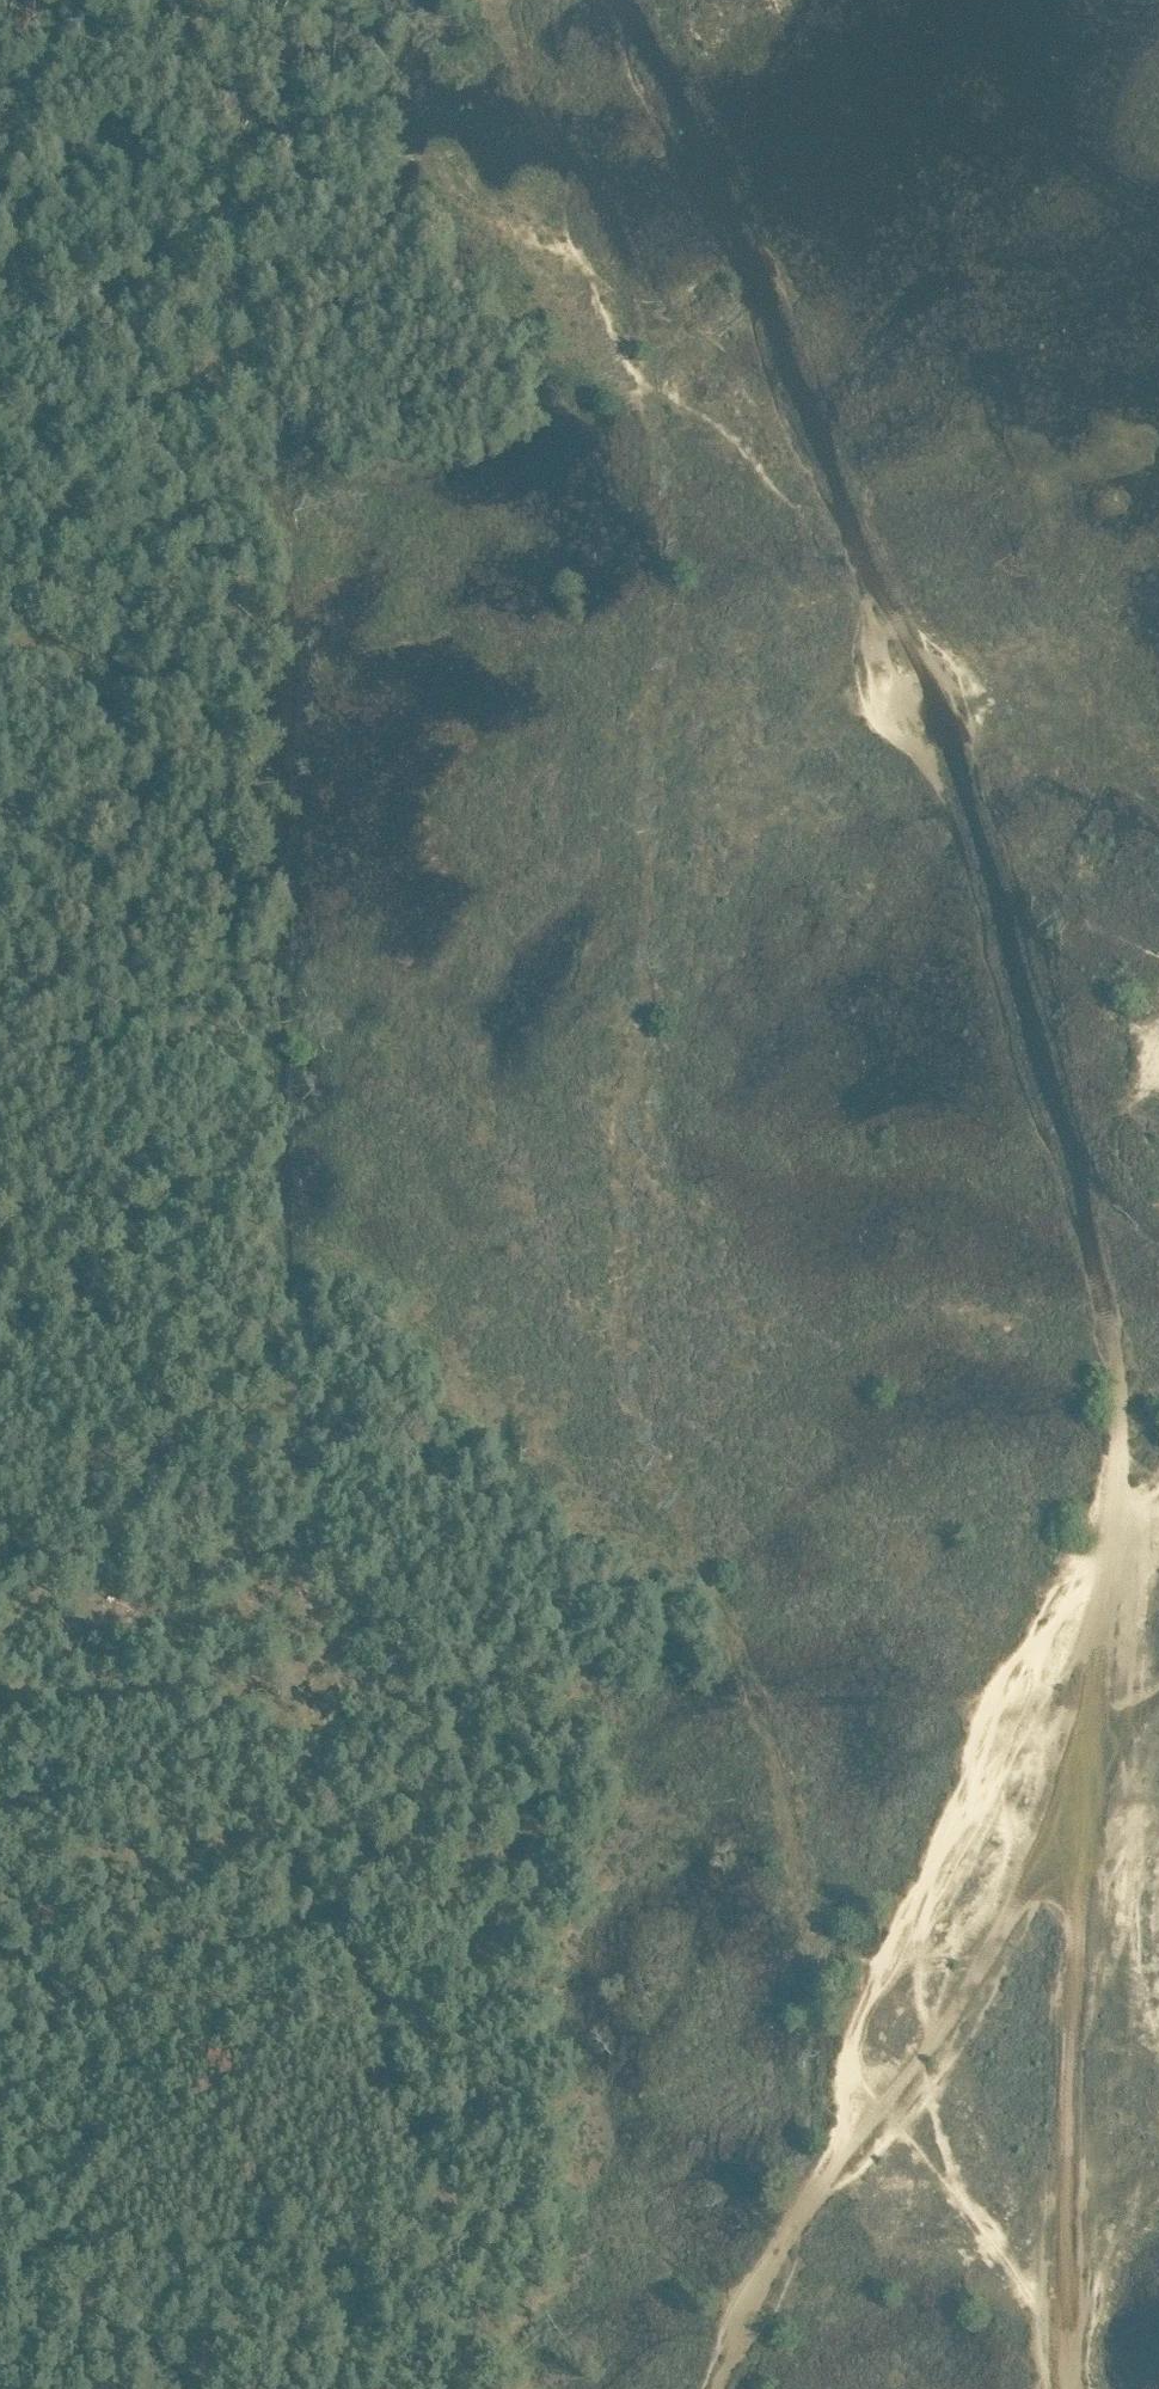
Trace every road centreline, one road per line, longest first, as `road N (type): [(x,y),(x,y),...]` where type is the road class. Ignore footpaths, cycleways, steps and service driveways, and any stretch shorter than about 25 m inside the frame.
road 1 (track): [(1072,2388),(1061,2214),(1118,1387),(1067,1127),(852,521),(675,90),(619,0)]

